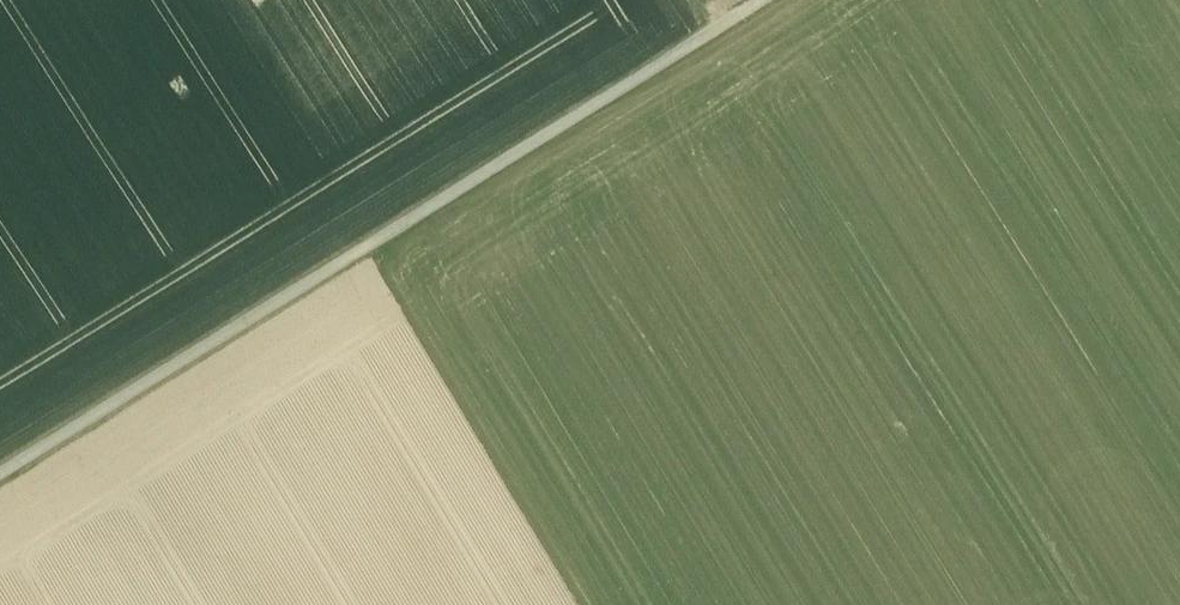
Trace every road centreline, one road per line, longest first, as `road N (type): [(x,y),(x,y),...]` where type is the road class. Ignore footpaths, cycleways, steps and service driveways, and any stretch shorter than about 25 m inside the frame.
road 1 (track): [(0,473),(766,0)]

